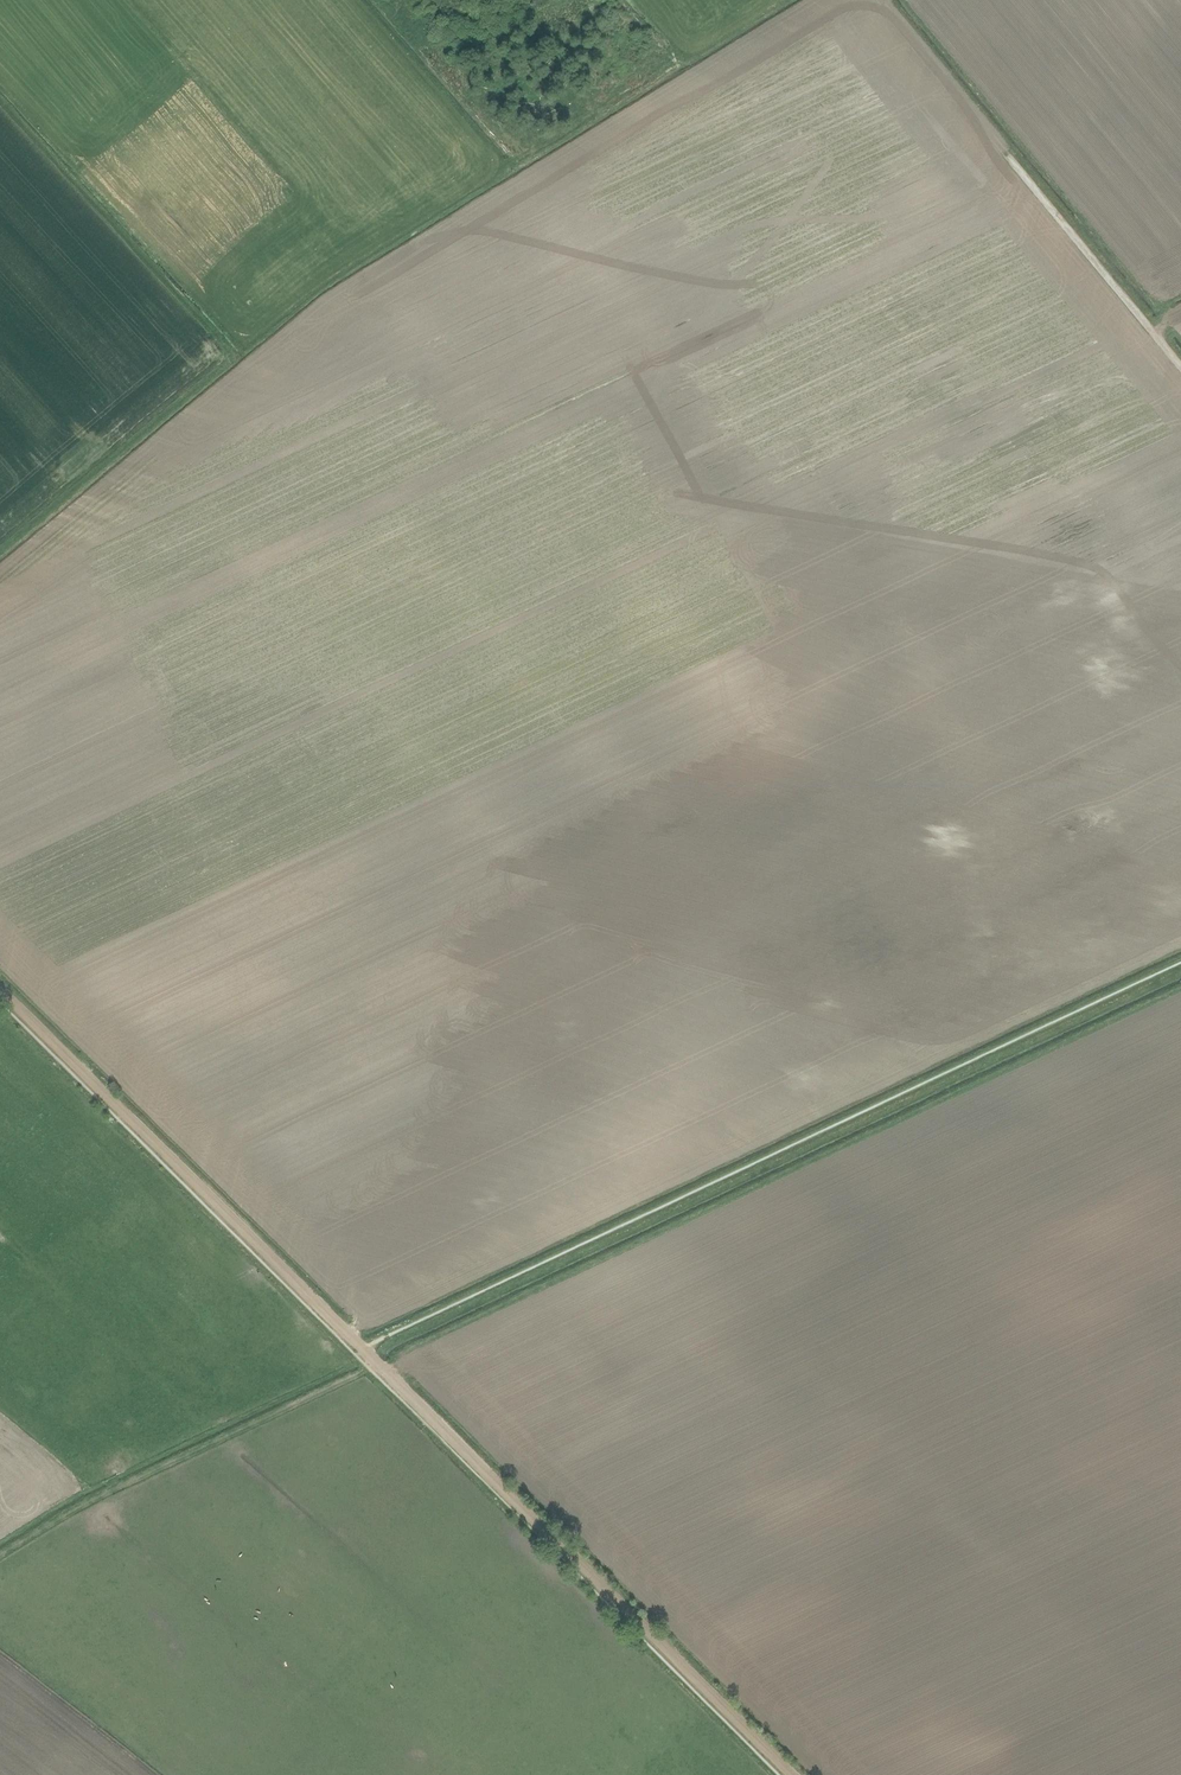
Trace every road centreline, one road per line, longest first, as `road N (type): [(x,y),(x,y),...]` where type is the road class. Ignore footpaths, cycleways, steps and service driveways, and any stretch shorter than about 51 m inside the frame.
road 1 (track): [(377,1365),(792,1774)]
road 2 (track): [(0,991),(362,1349)]
road 3 (track): [(370,1369),(105,1495),(0,1556)]

